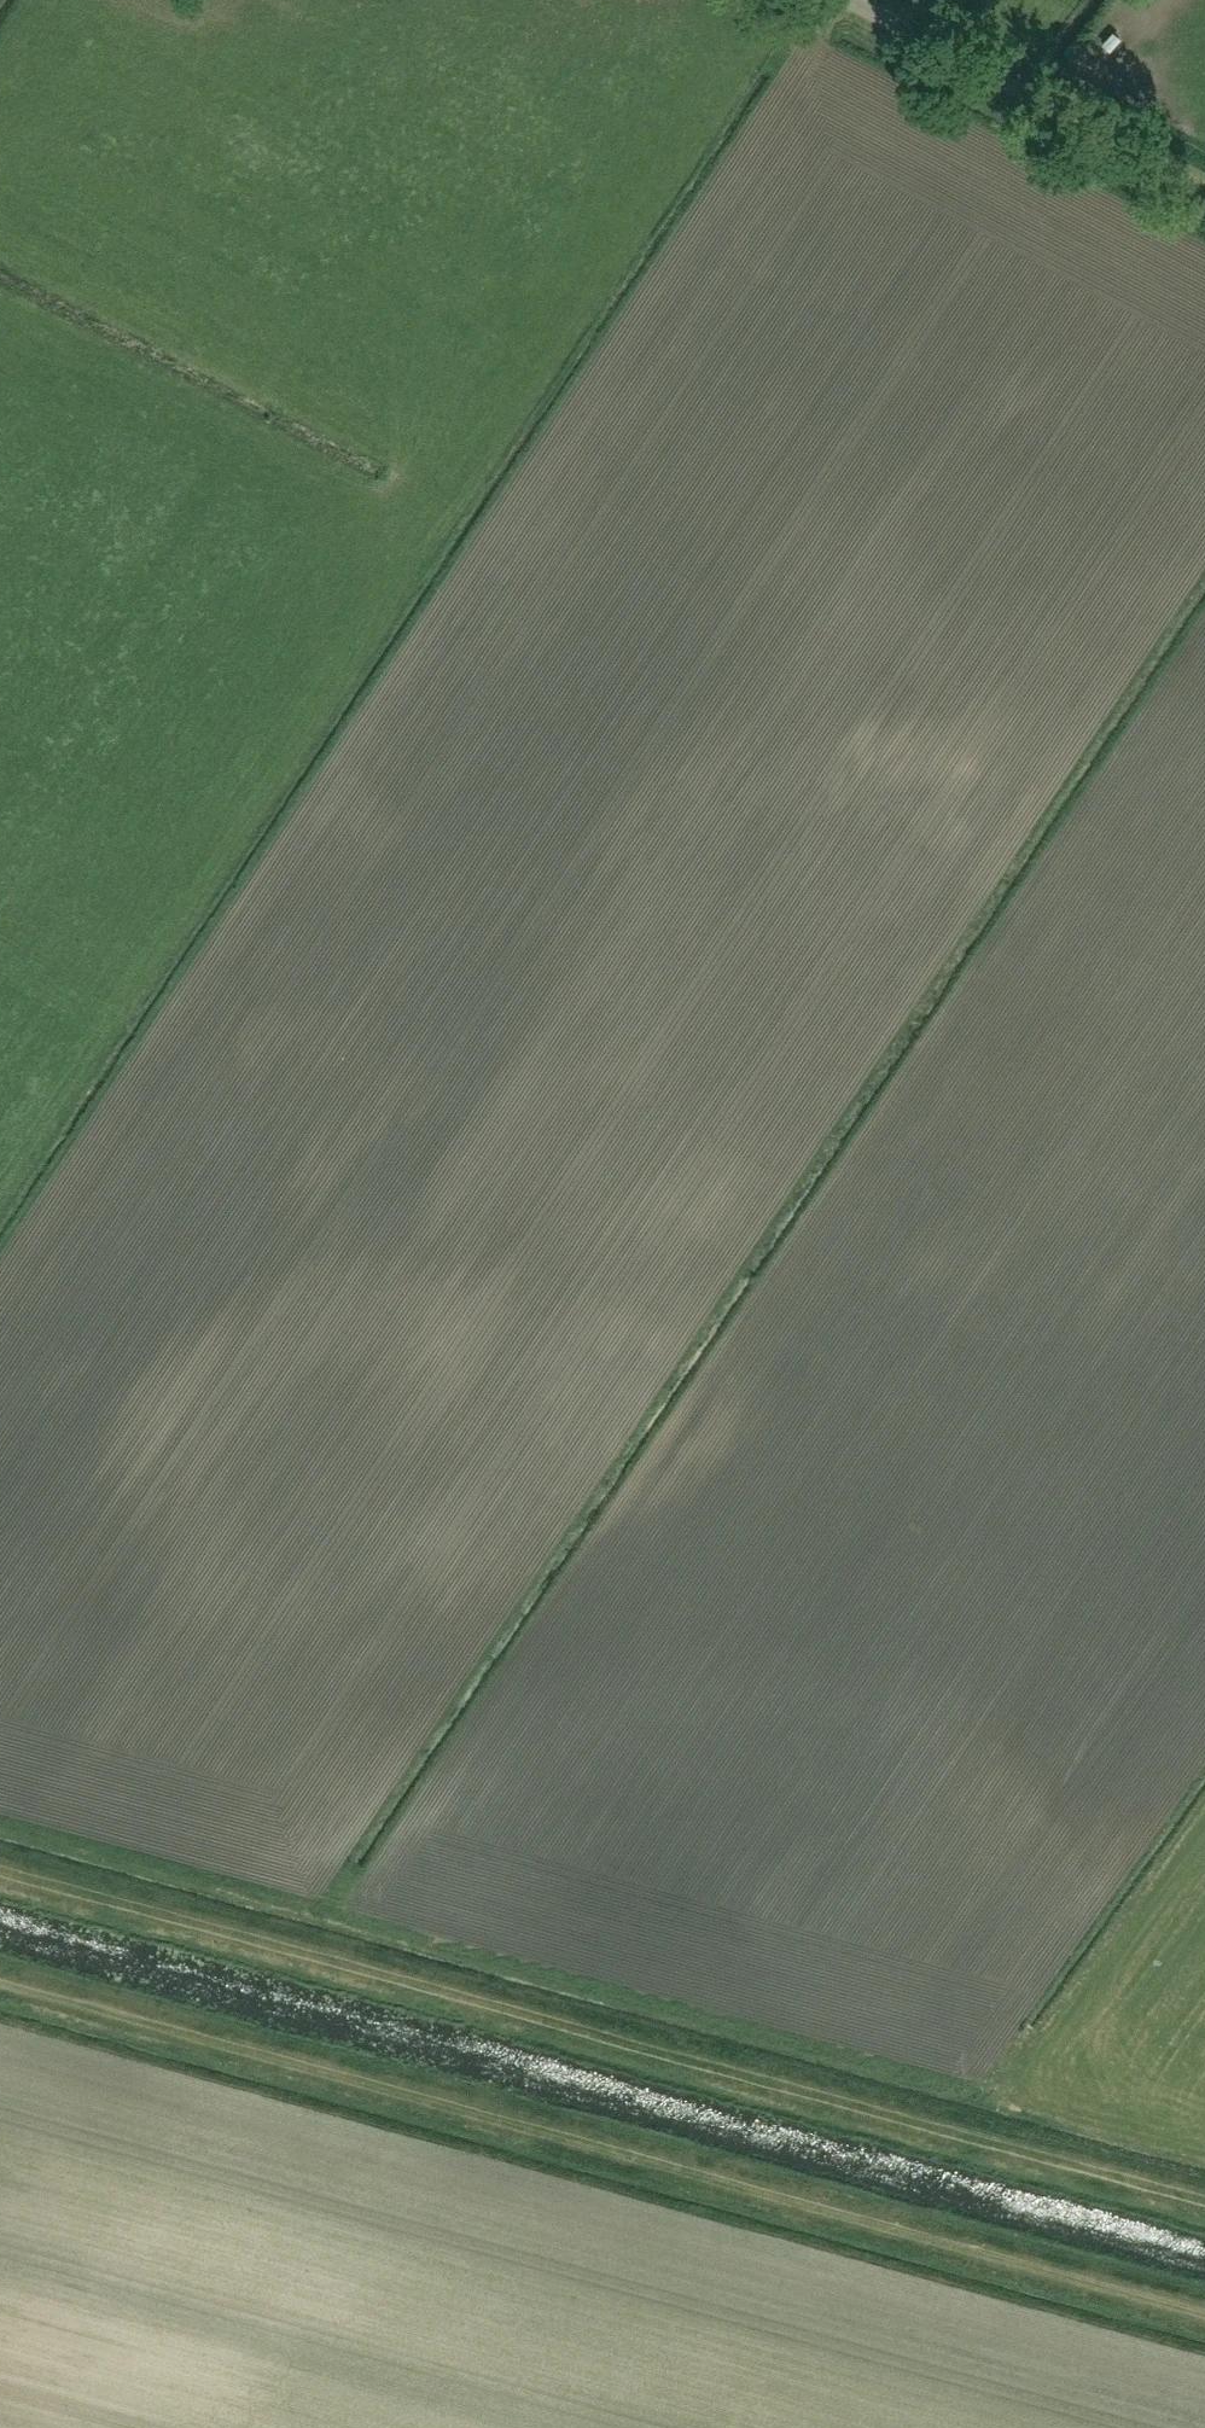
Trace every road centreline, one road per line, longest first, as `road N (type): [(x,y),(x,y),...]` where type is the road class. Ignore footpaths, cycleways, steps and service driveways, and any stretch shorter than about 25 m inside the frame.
road 1 (track): [(0,1982),(1204,2313)]
road 2 (unclassified): [(1204,189),(864,0)]

